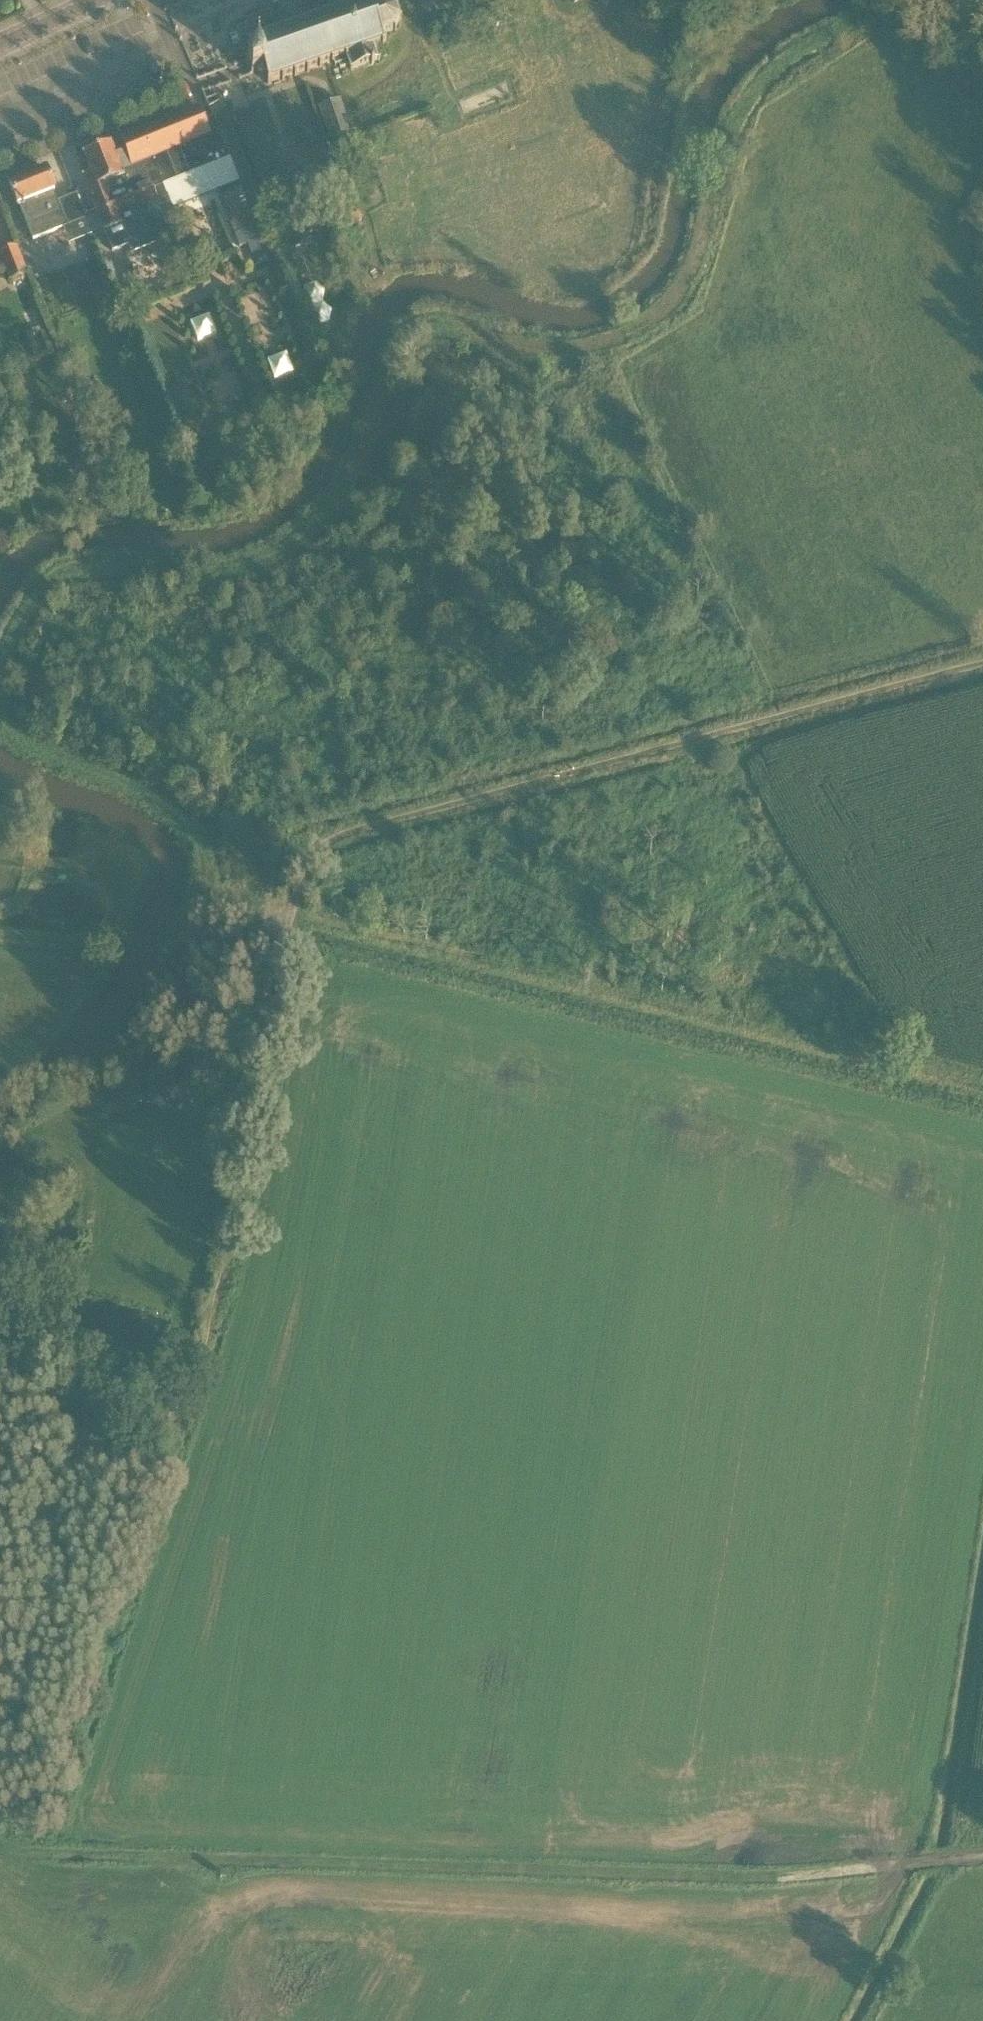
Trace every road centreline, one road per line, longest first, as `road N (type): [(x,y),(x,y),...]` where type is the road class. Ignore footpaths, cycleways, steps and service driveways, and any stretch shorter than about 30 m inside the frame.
road 1 (track): [(273,993),(304,867),(328,841),(982,665)]
road 2 (residential): [(0,125),(173,46),(153,0)]

